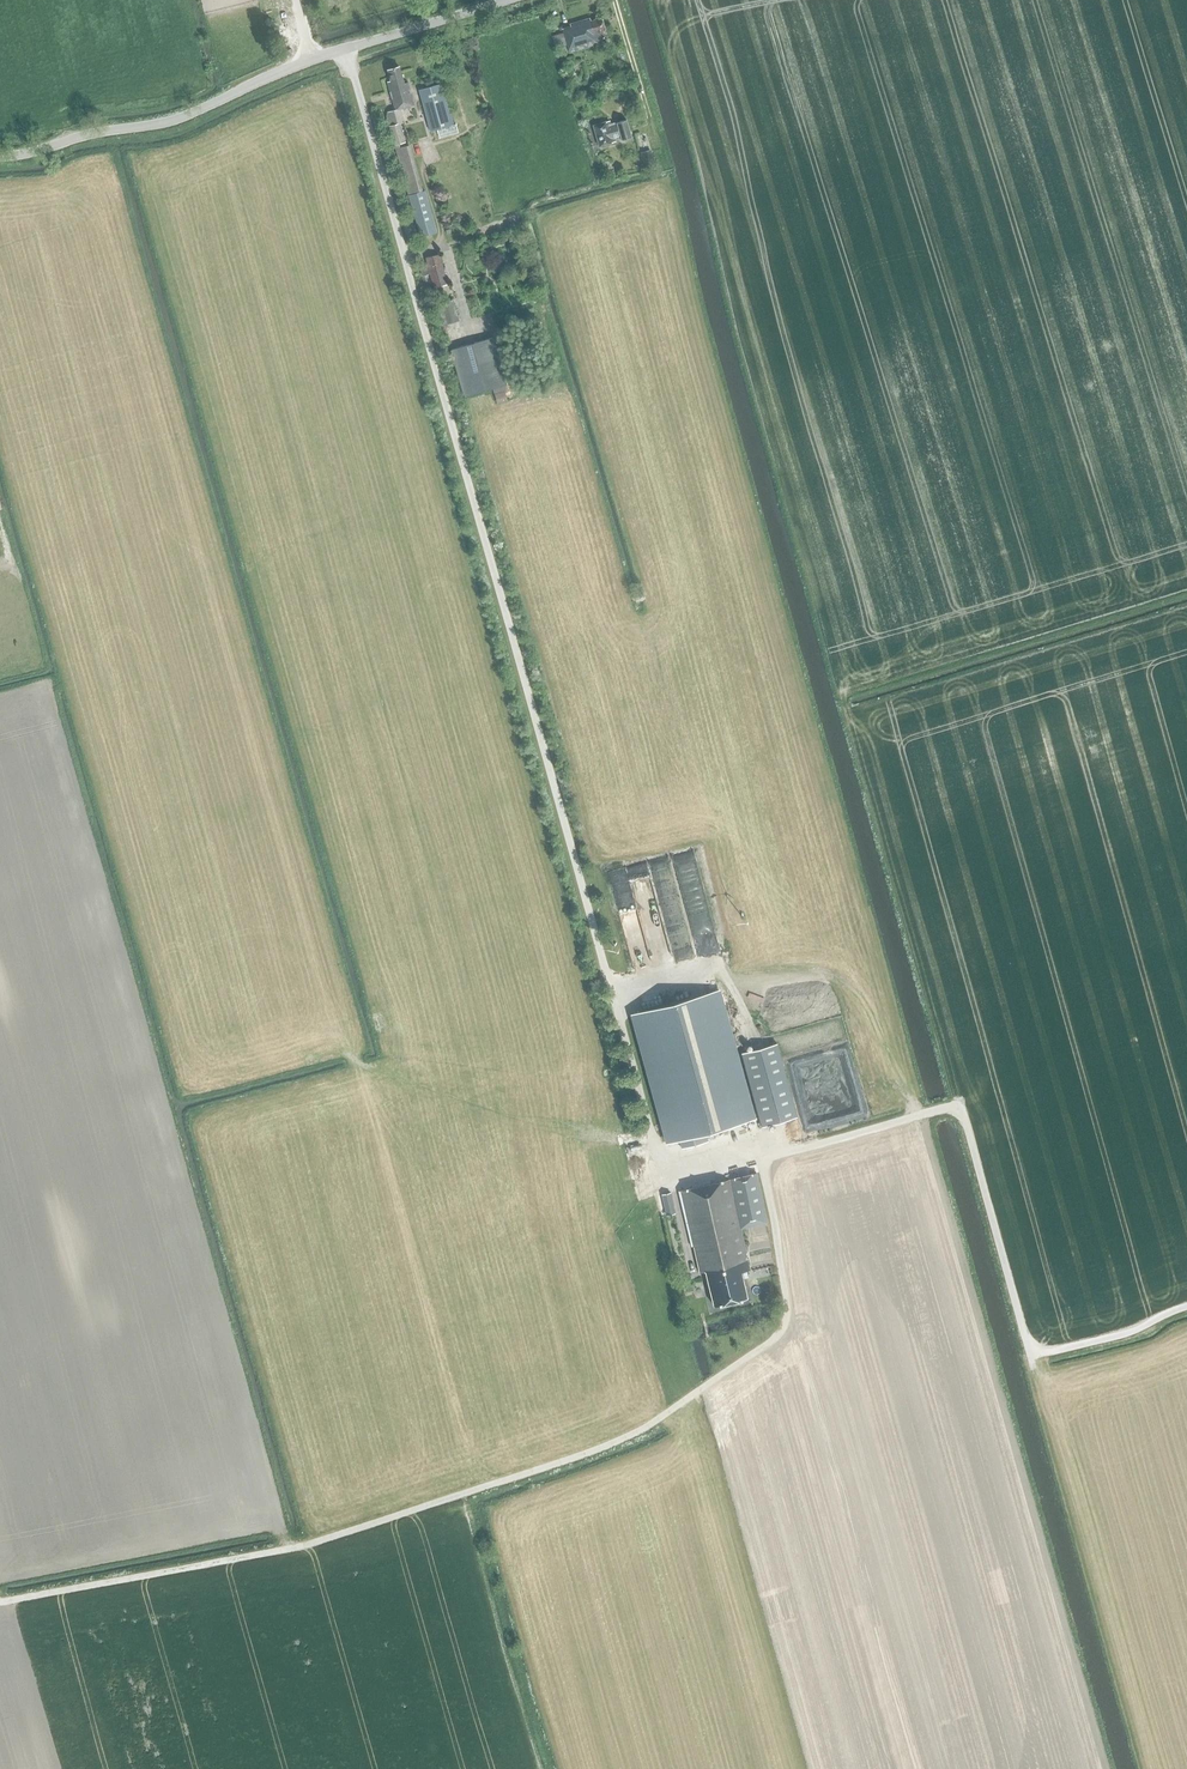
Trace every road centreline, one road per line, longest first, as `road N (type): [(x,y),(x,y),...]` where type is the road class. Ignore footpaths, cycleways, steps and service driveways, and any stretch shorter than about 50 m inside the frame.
road 1 (unclassified): [(0,156),(186,117),(312,55),(500,0)]

